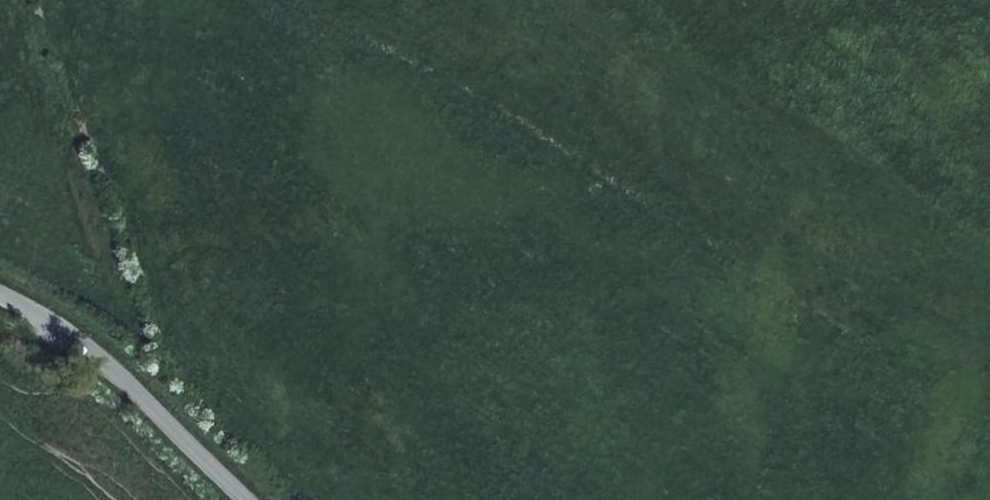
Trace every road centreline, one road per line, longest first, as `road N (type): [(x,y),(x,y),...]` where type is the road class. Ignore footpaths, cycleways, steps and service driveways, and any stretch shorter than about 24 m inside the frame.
road 1 (unclassified): [(249,499),(179,441),(73,330),(0,297)]

